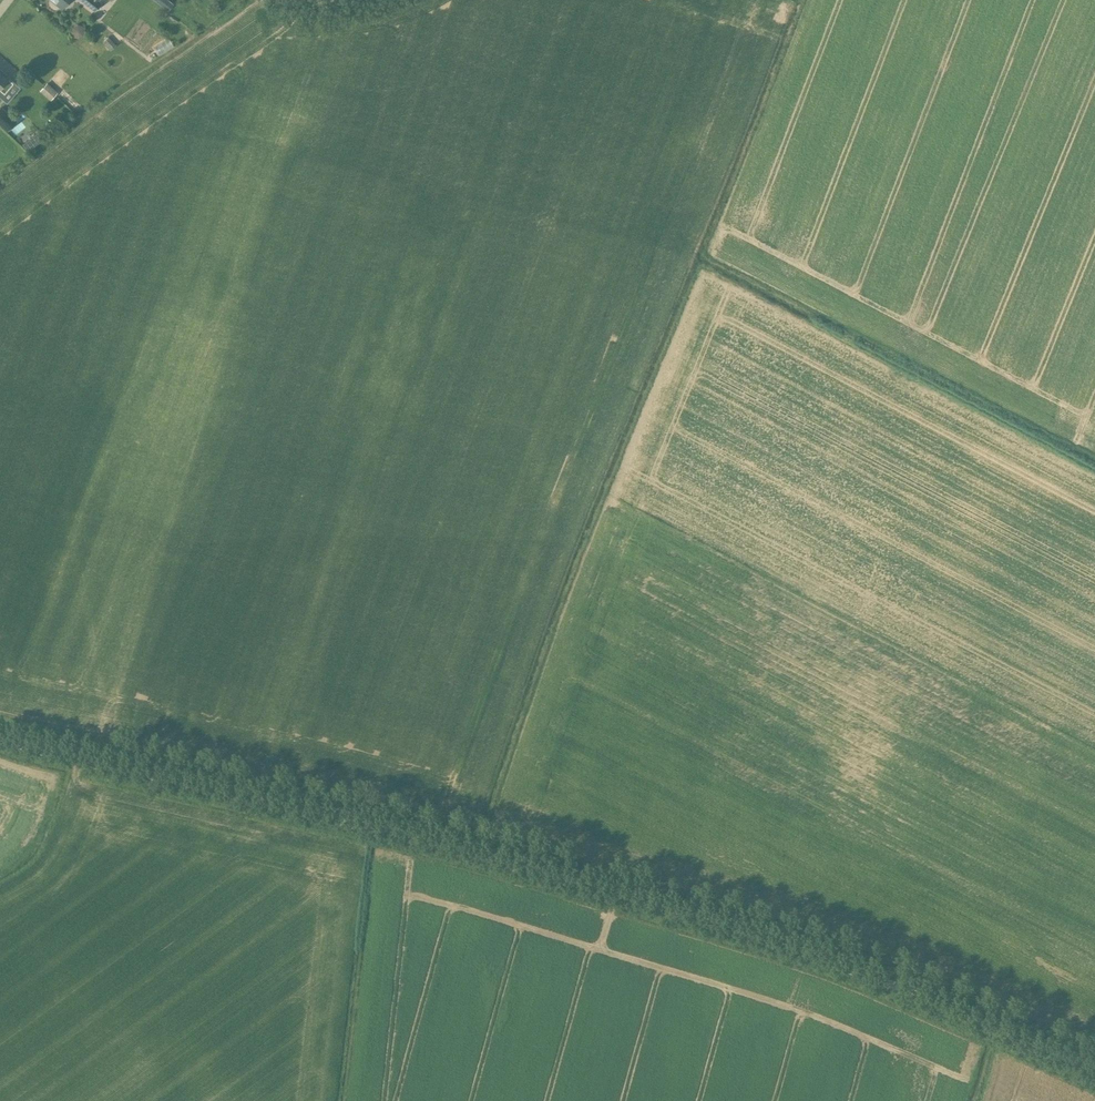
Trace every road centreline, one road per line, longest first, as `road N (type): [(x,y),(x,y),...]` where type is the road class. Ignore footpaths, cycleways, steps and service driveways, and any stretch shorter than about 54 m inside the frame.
road 1 (unclassified): [(1094,1077),(799,952),(429,843),(0,742)]

